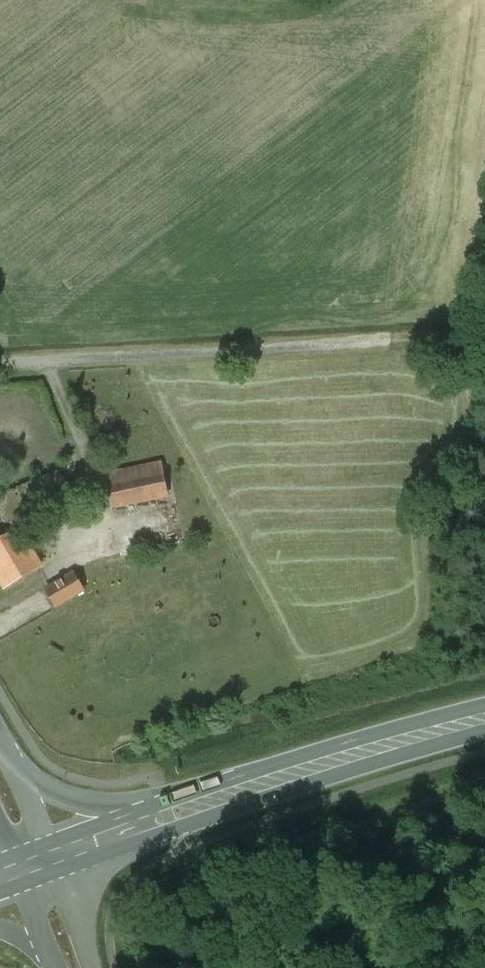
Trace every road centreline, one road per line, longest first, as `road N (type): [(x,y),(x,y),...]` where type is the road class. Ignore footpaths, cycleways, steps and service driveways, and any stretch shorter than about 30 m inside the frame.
road 1 (unclassified): [(484,339),(0,365)]
road 2 (primary): [(484,719),(162,818)]
road 3 (primary): [(162,818),(56,796),(19,774),(0,741)]
road 4 (primary): [(162,818),(34,865)]

